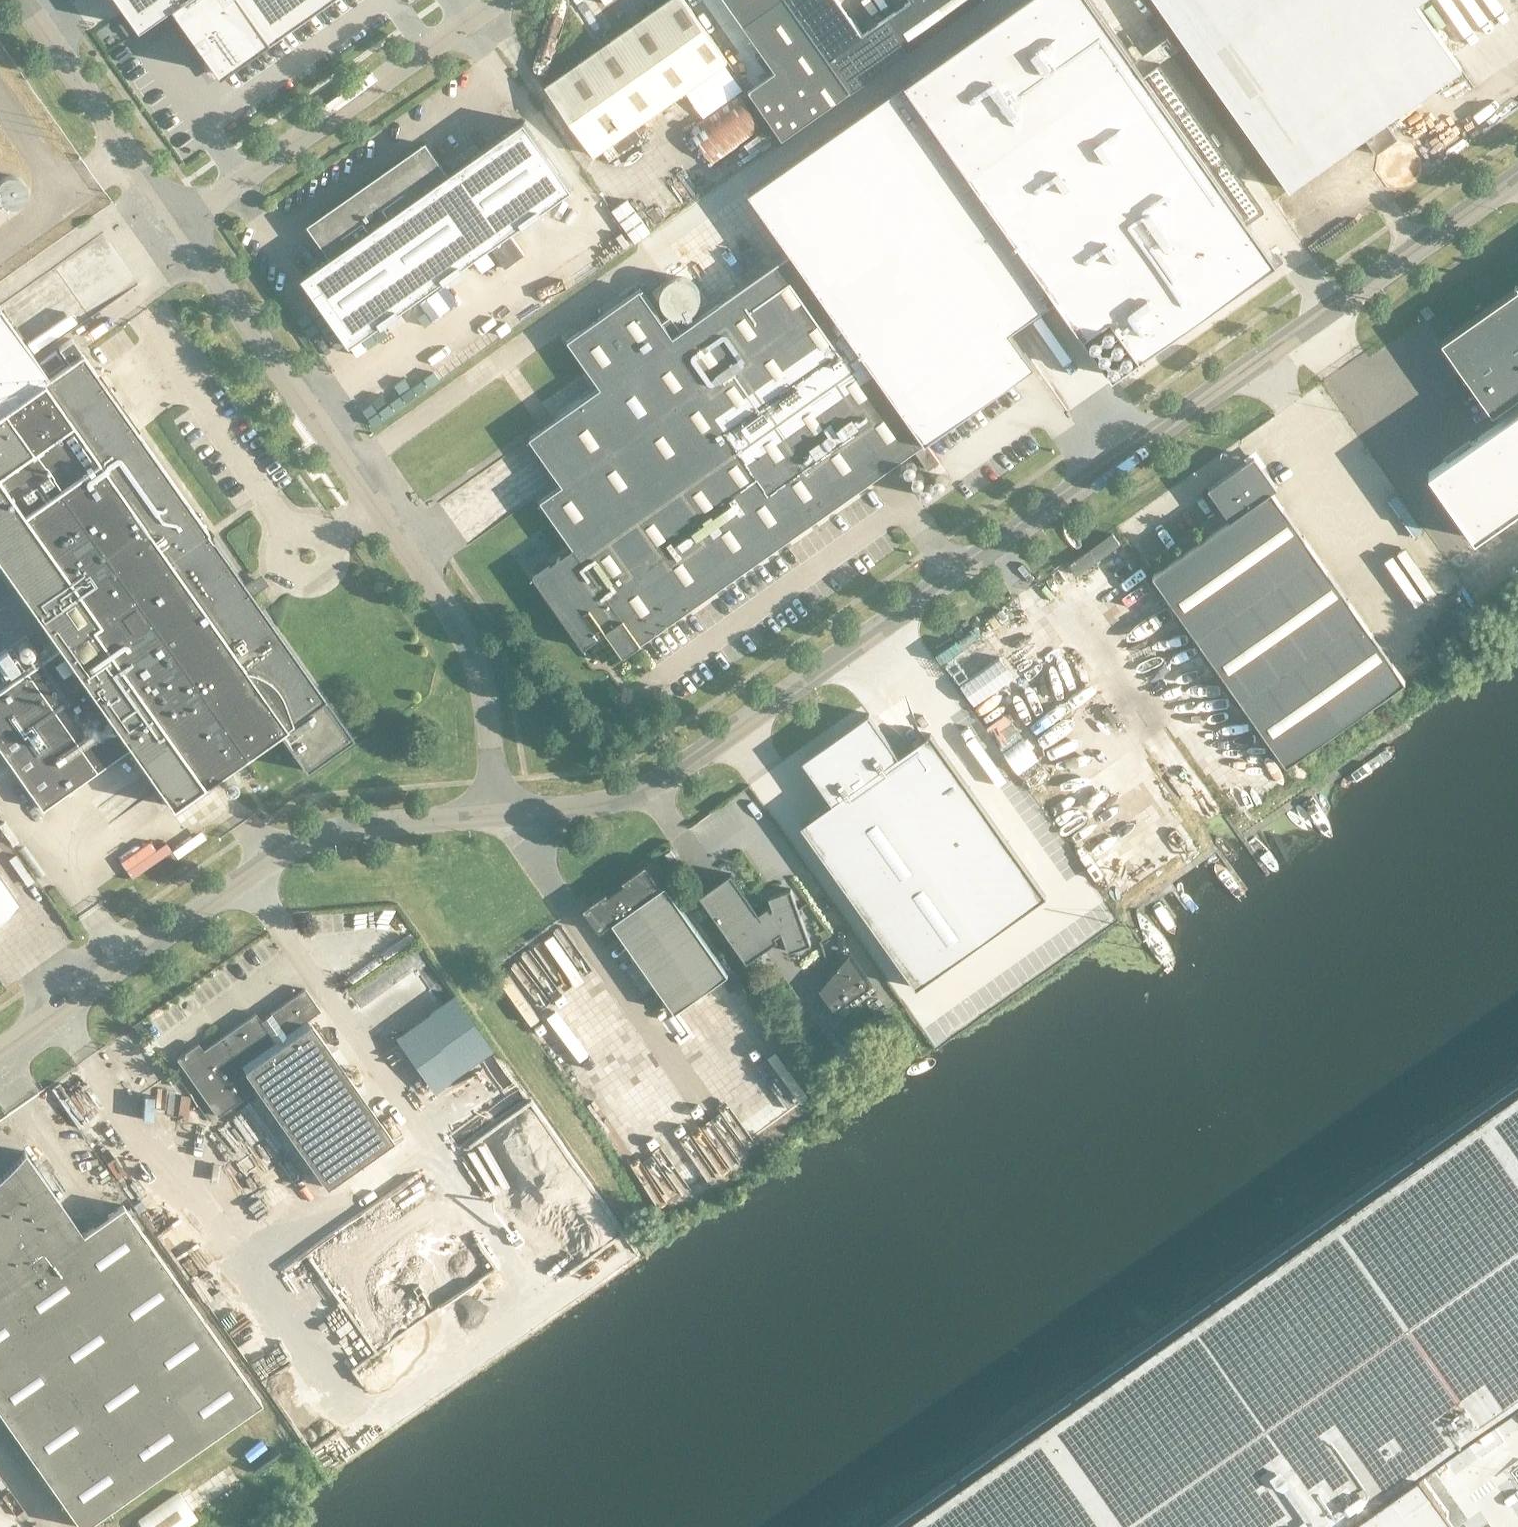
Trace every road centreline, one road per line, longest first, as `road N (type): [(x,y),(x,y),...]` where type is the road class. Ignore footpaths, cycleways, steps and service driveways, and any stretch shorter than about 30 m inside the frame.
road 1 (unclassified): [(487,809),(648,791),(1517,177)]
road 2 (unclassified): [(487,809),(487,715),(477,649),(184,216)]
road 3 (unclassified): [(487,809),(324,831),(281,846),(123,963)]
road 4 (unclassified): [(184,216),(500,0)]
road 5 (unclassified): [(29,0),(184,216)]
road 6 (unclassified): [(123,963),(0,1050)]

